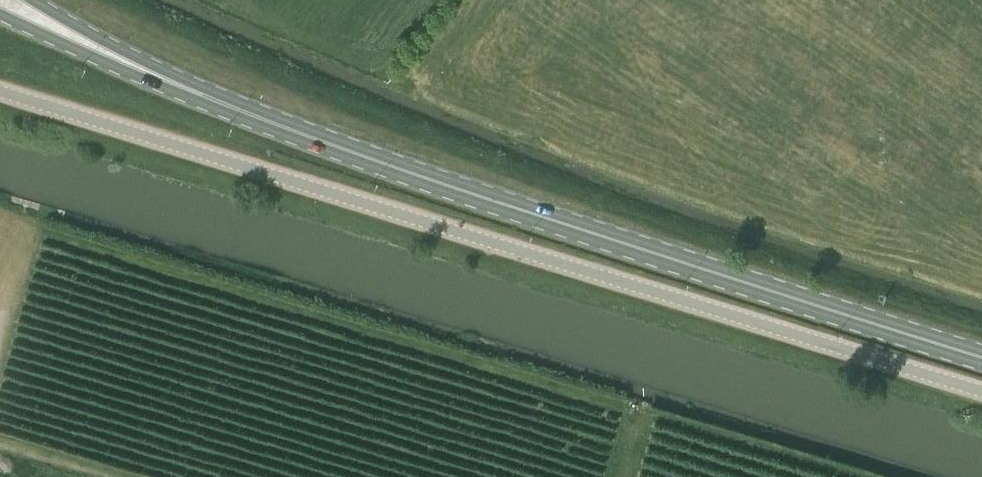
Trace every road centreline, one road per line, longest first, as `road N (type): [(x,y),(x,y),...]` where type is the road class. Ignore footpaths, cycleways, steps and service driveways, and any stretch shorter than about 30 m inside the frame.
road 1 (unclassified): [(981,392),(0,92)]
road 2 (primary): [(981,355),(288,129)]
road 3 (primary): [(0,14),(288,129)]
road 4 (primary): [(288,129),(33,0)]

